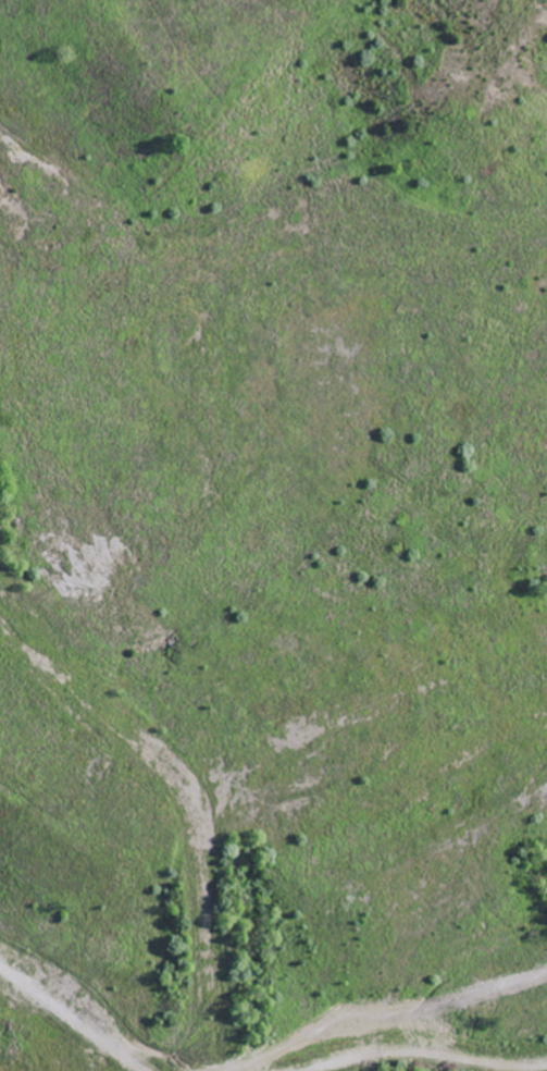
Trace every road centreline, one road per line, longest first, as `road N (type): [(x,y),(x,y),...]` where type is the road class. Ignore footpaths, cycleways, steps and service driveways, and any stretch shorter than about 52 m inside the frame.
road 1 (residential): [(0,745),(70,805),(174,835),(188,866),(197,1070)]

